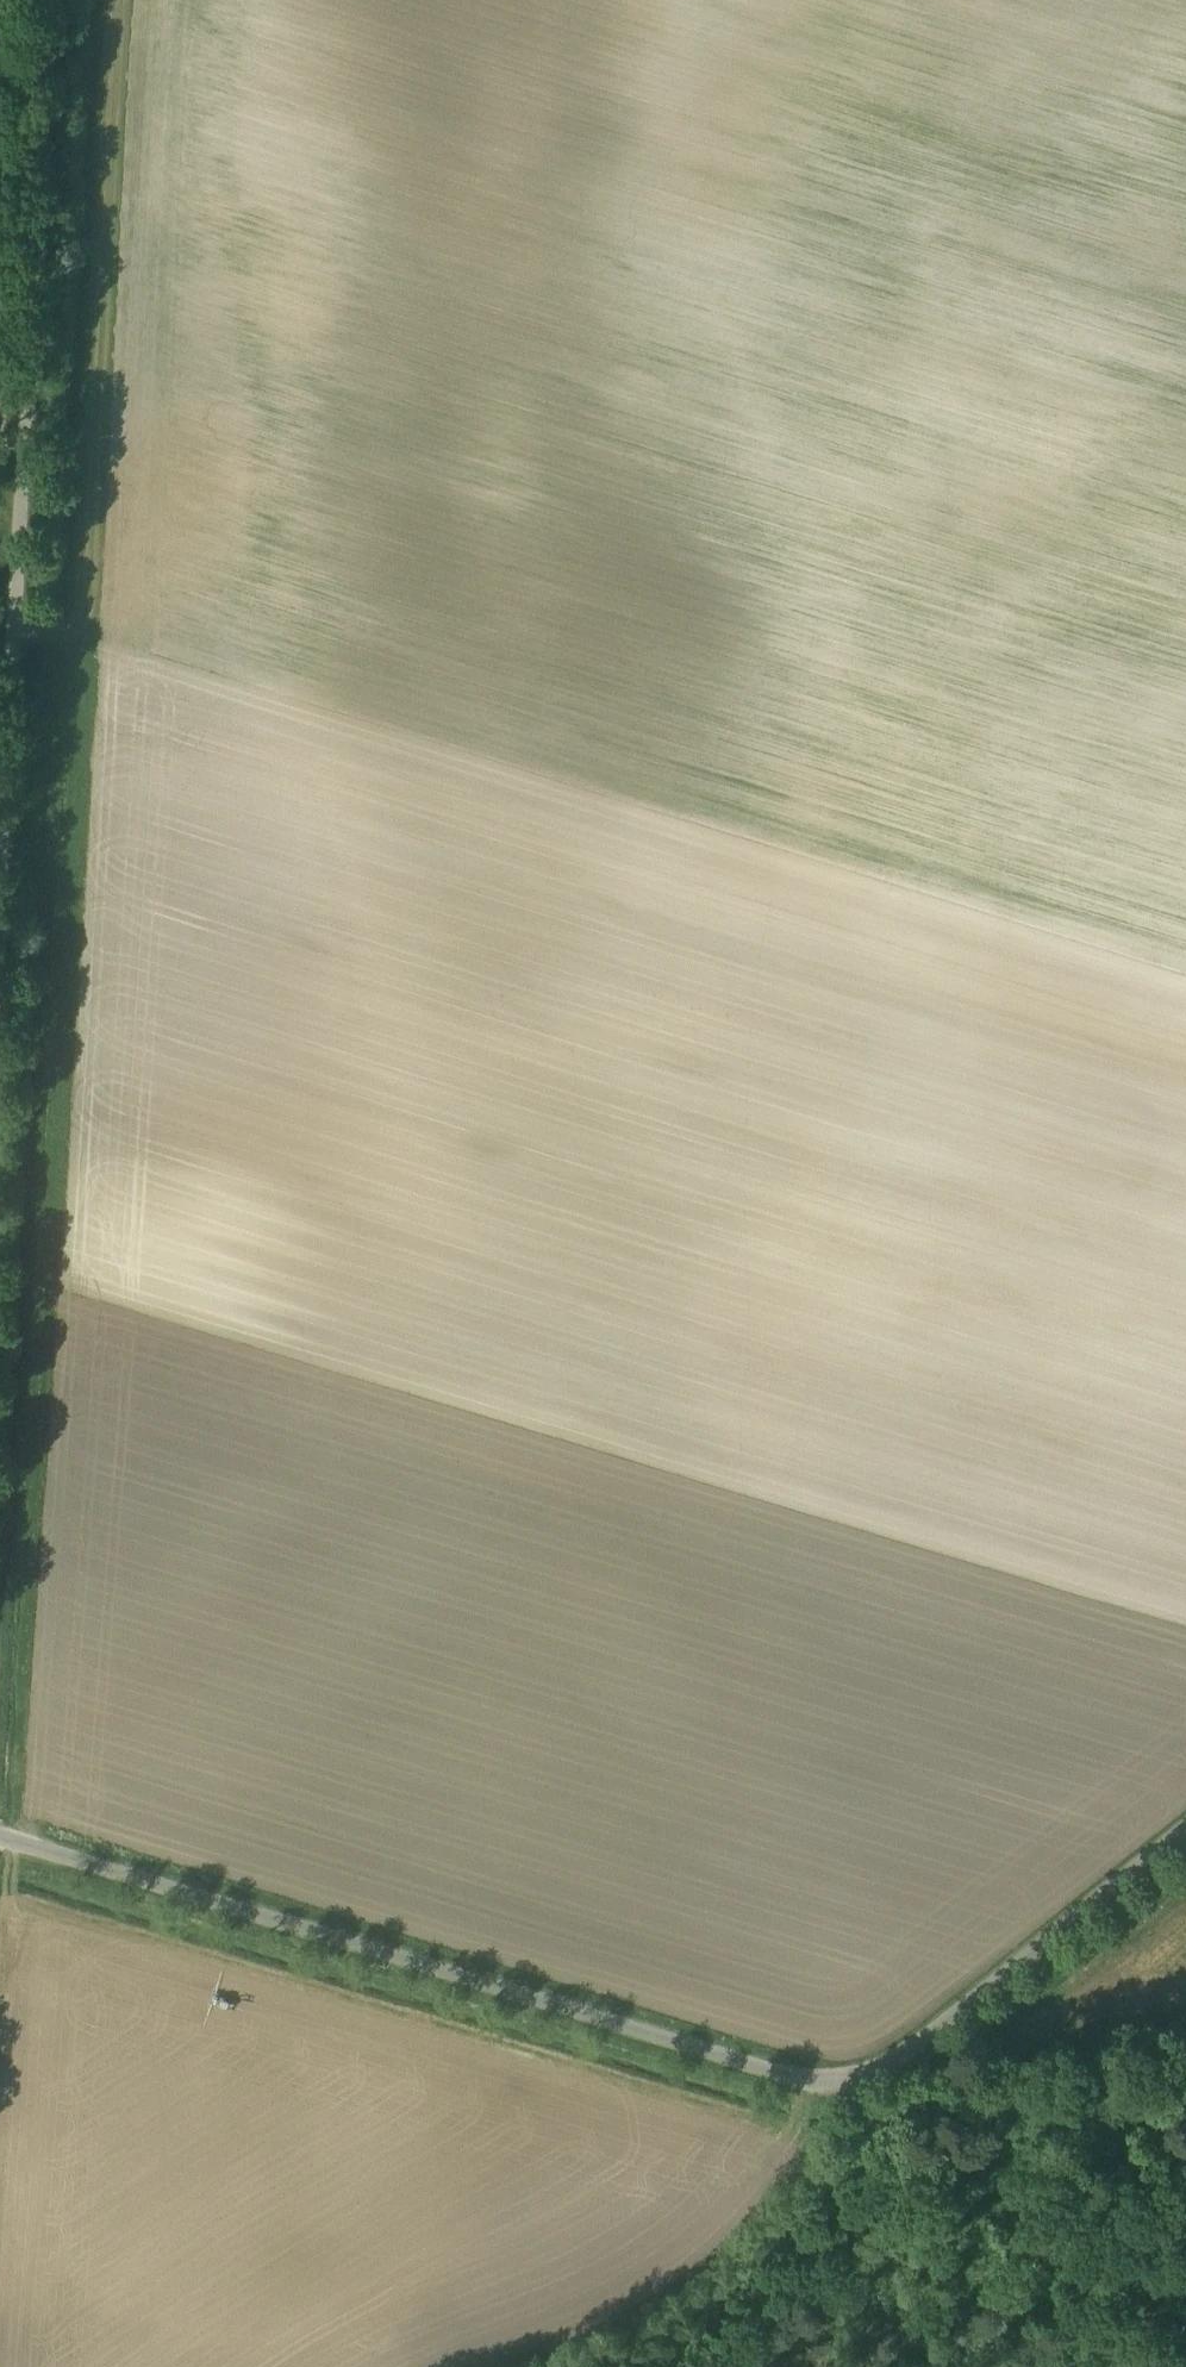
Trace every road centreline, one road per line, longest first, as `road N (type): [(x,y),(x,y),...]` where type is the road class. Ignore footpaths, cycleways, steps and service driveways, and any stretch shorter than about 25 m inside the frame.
road 1 (unclassified): [(1185,1820),(898,2060),(853,2079),(802,2079),(0,1828)]
road 2 (unclassified): [(57,0),(0,973)]

